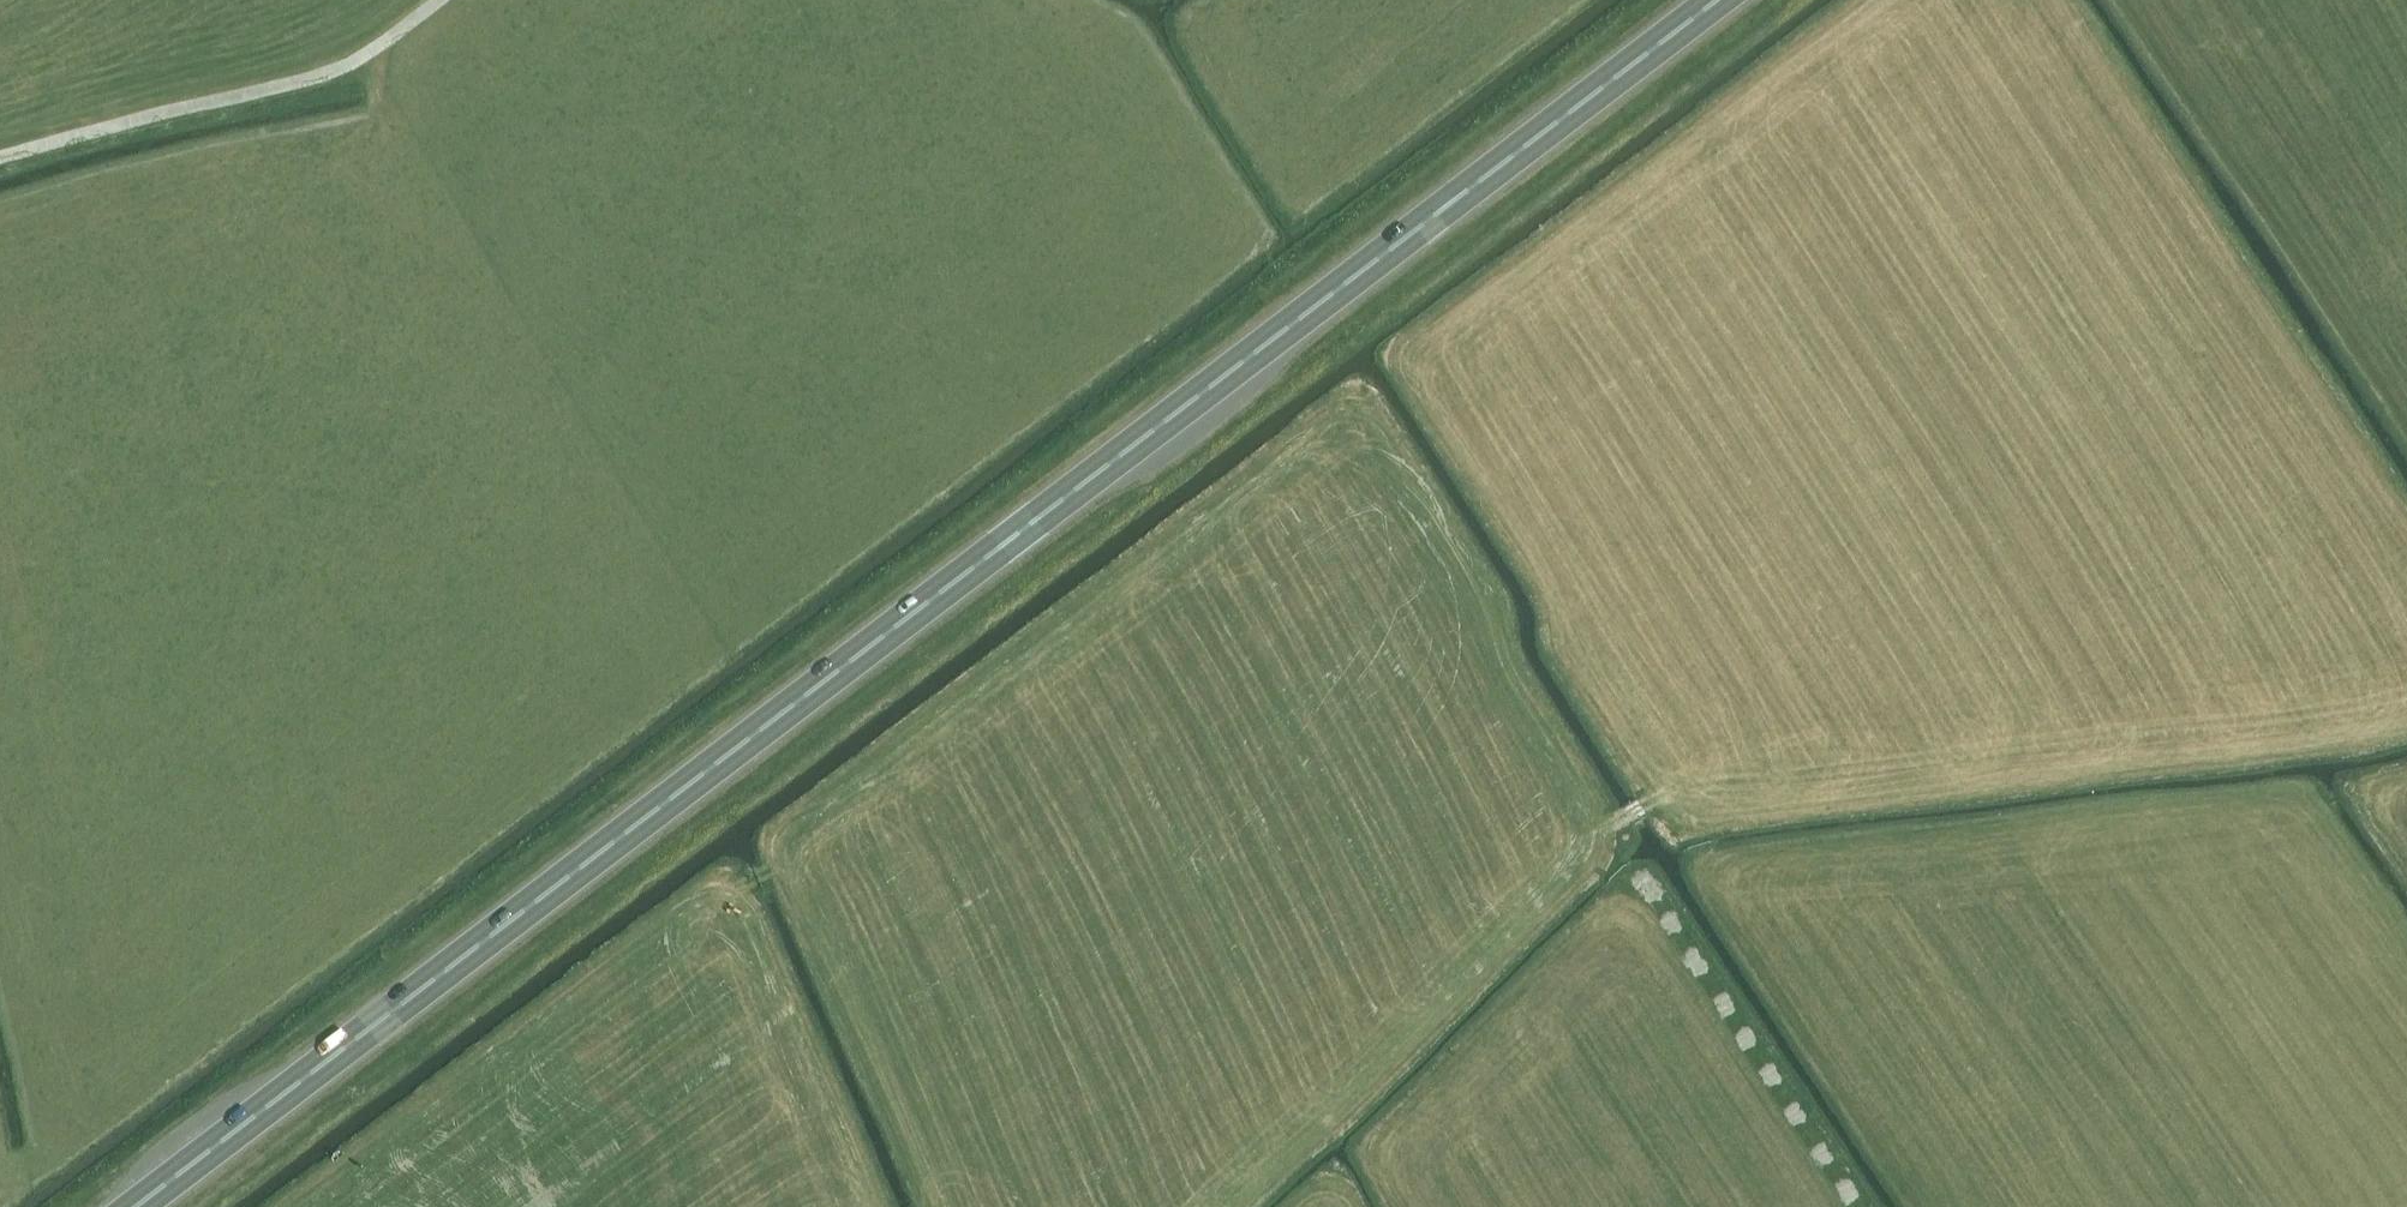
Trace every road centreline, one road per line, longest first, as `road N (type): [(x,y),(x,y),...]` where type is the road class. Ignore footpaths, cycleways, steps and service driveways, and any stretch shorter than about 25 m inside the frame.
road 1 (trunk): [(135,1206),(1717,0)]
road 2 (track): [(0,169),(335,83),(406,45),(461,0)]

